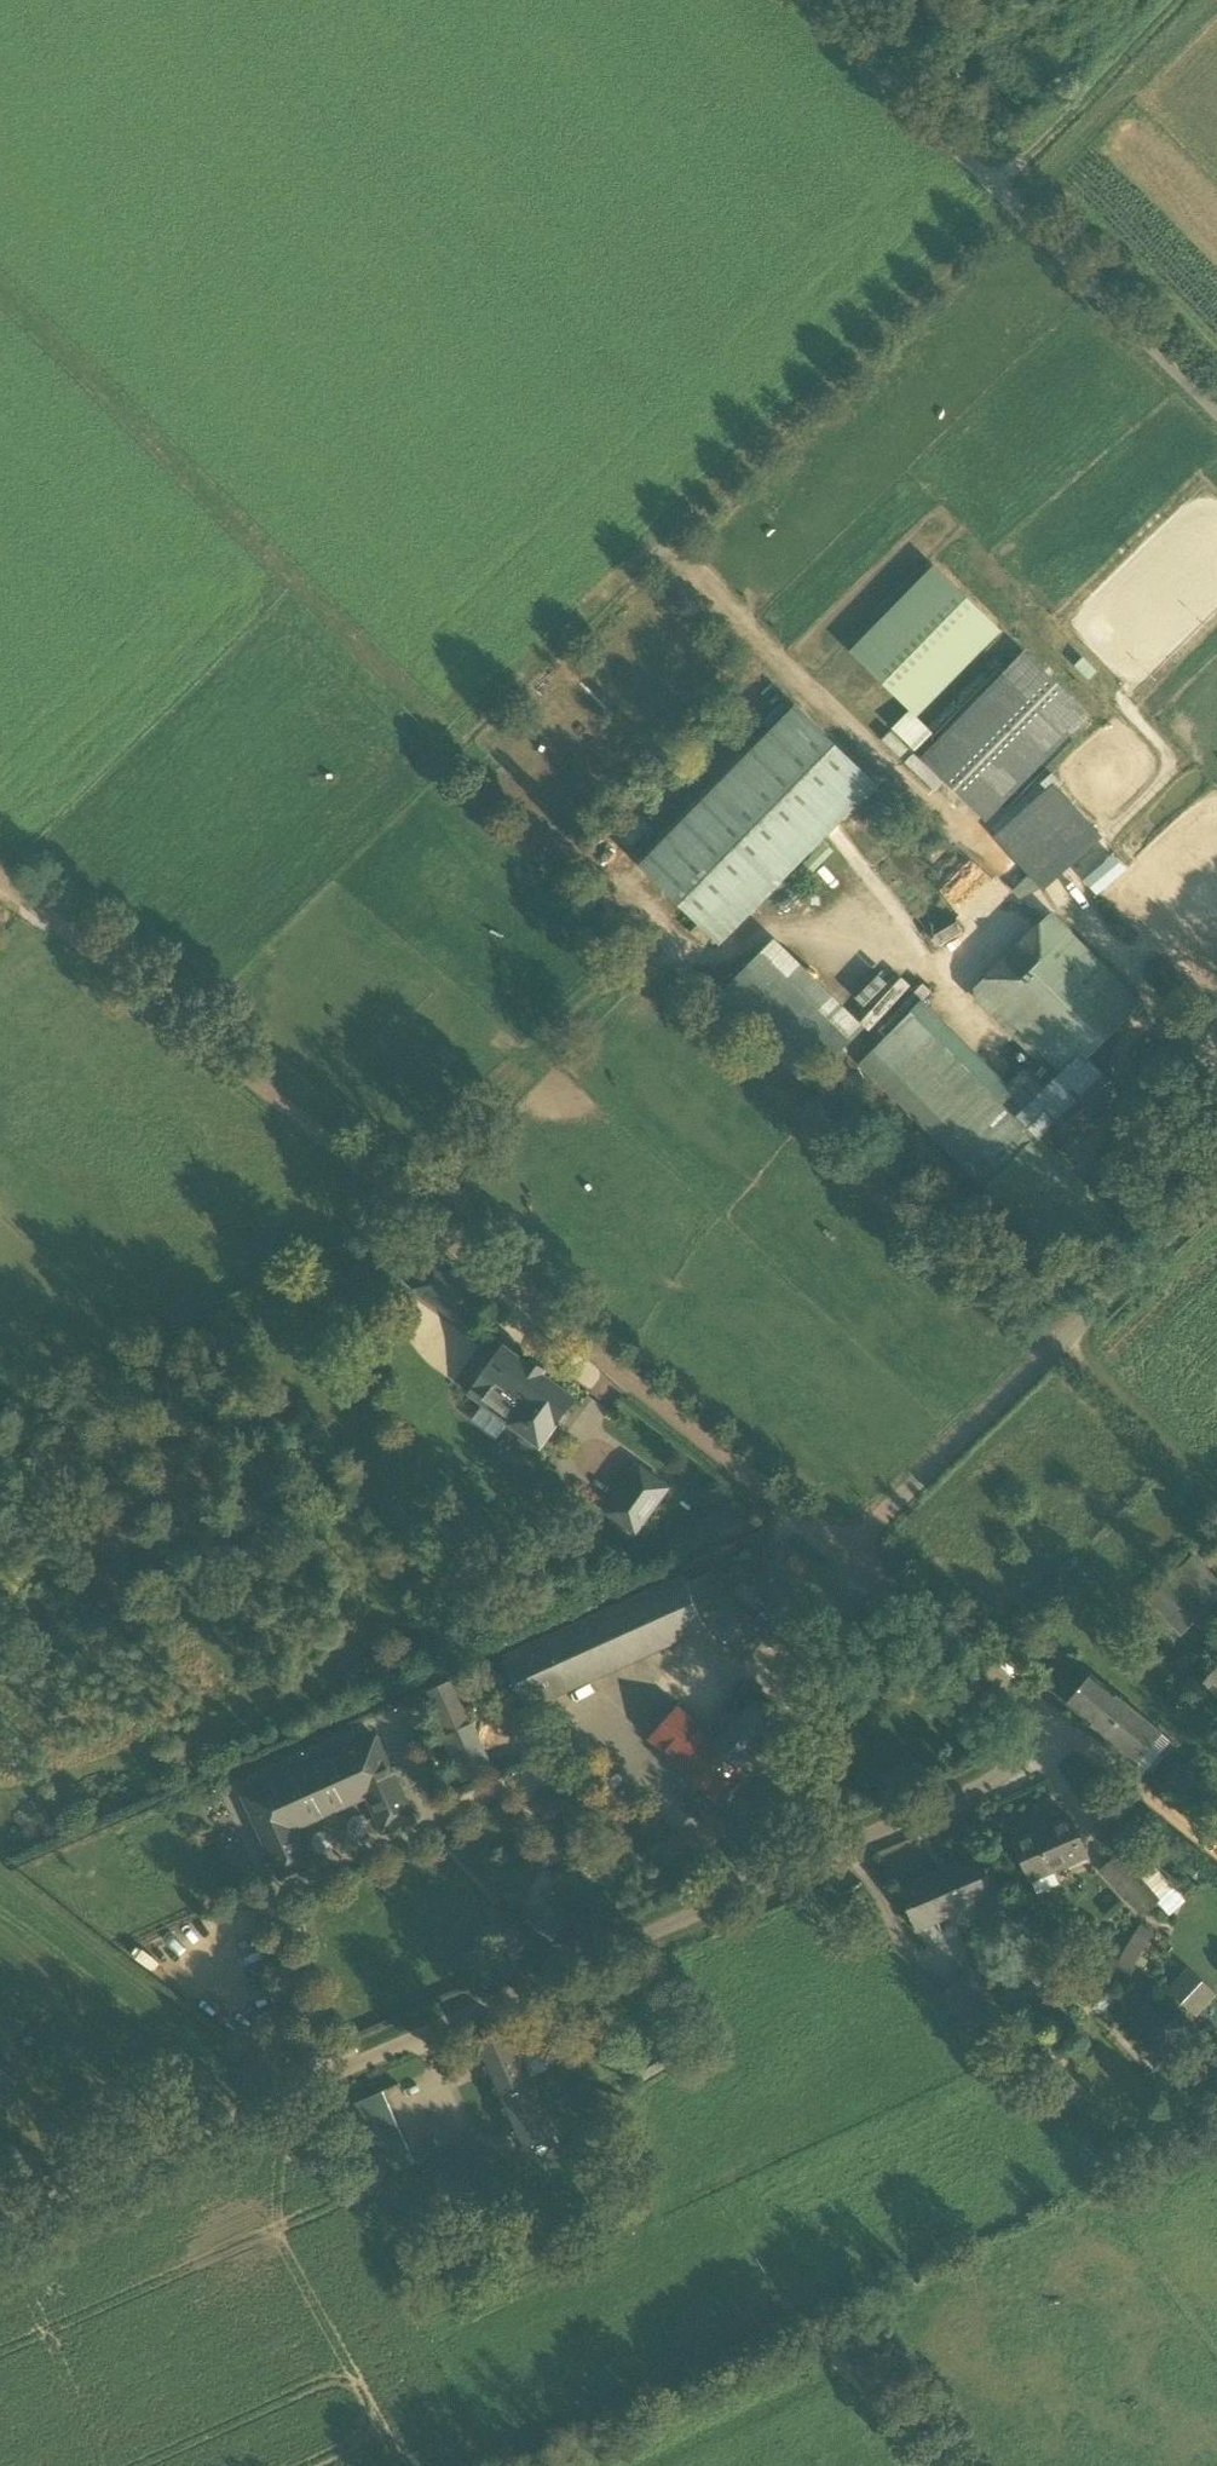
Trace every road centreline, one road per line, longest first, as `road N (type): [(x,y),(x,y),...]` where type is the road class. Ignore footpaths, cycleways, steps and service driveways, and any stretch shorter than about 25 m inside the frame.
road 1 (unclassified): [(0,873),(845,1554)]
road 2 (unclassified): [(1216,415),(808,0)]
road 3 (unclassified): [(845,1554),(1216,1189)]
road 4 (unclassified): [(845,1554),(1095,1749)]
road 5 (track): [(995,190),(1181,0)]
road 6 (track): [(1216,1499),(1062,1345)]

